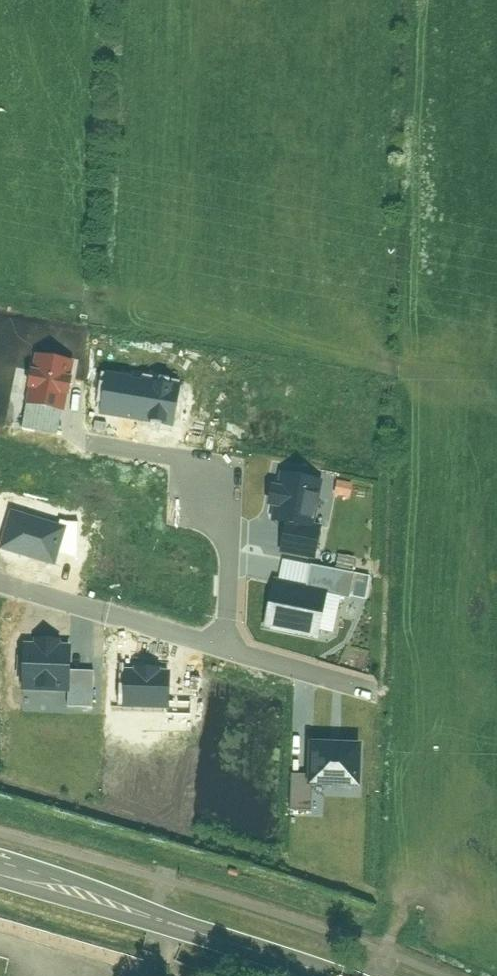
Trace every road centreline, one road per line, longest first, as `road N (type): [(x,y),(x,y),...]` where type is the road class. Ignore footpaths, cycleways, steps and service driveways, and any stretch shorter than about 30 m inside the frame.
road 1 (secondary): [(0,873),(327,975)]
road 2 (residential): [(227,651),(230,536),(209,493),(177,459),(99,448)]
road 3 (residential): [(0,587),(227,651)]
road 4 (residential): [(227,651),(370,693)]

